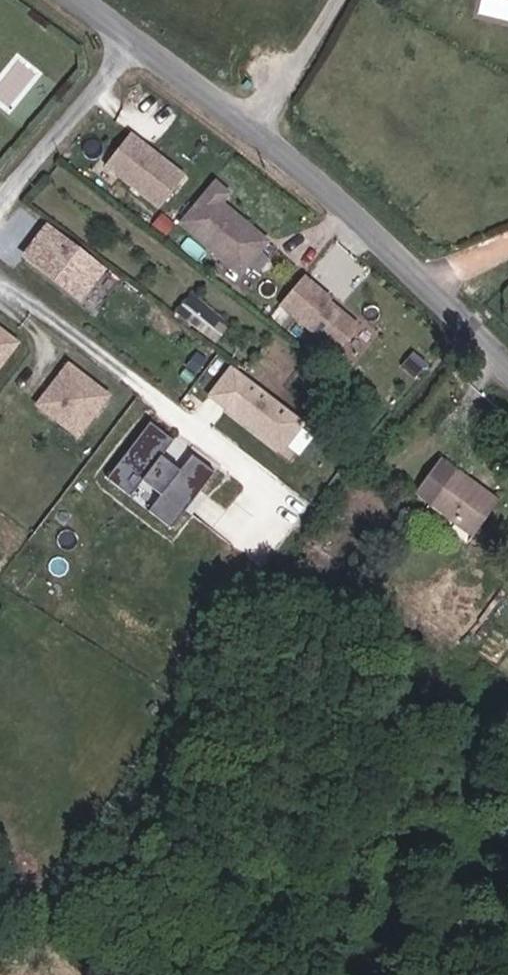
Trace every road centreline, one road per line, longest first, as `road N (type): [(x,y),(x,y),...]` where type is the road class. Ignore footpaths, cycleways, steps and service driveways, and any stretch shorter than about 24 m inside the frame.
road 1 (unclassified): [(507,372),(294,161),(133,41)]
road 2 (unclassified): [(133,41),(0,198)]
road 3 (track): [(335,0),(252,131)]

